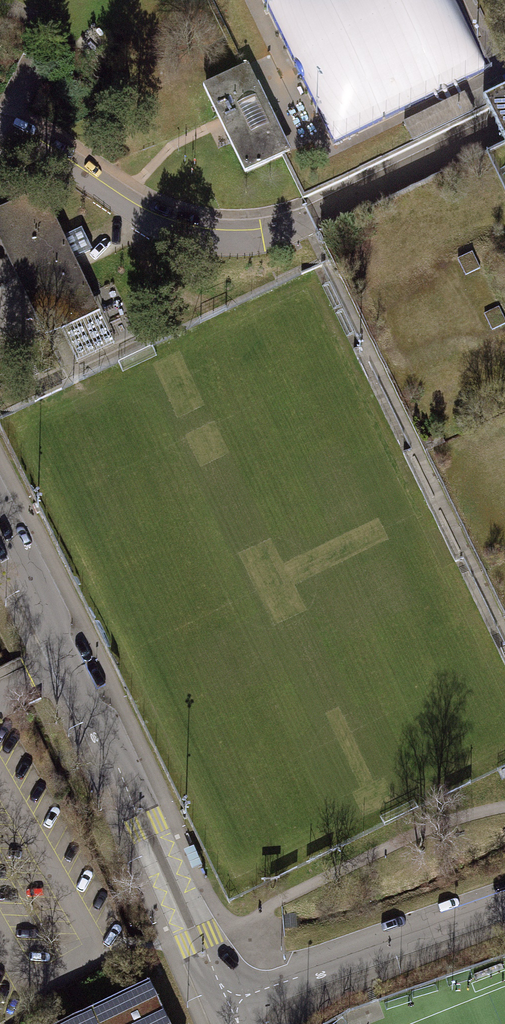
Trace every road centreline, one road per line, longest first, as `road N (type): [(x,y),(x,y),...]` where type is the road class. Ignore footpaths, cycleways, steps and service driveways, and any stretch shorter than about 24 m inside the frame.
road 1 (residential): [(0,520),(226,1002)]
road 2 (residential): [(504,902),(226,1002)]

